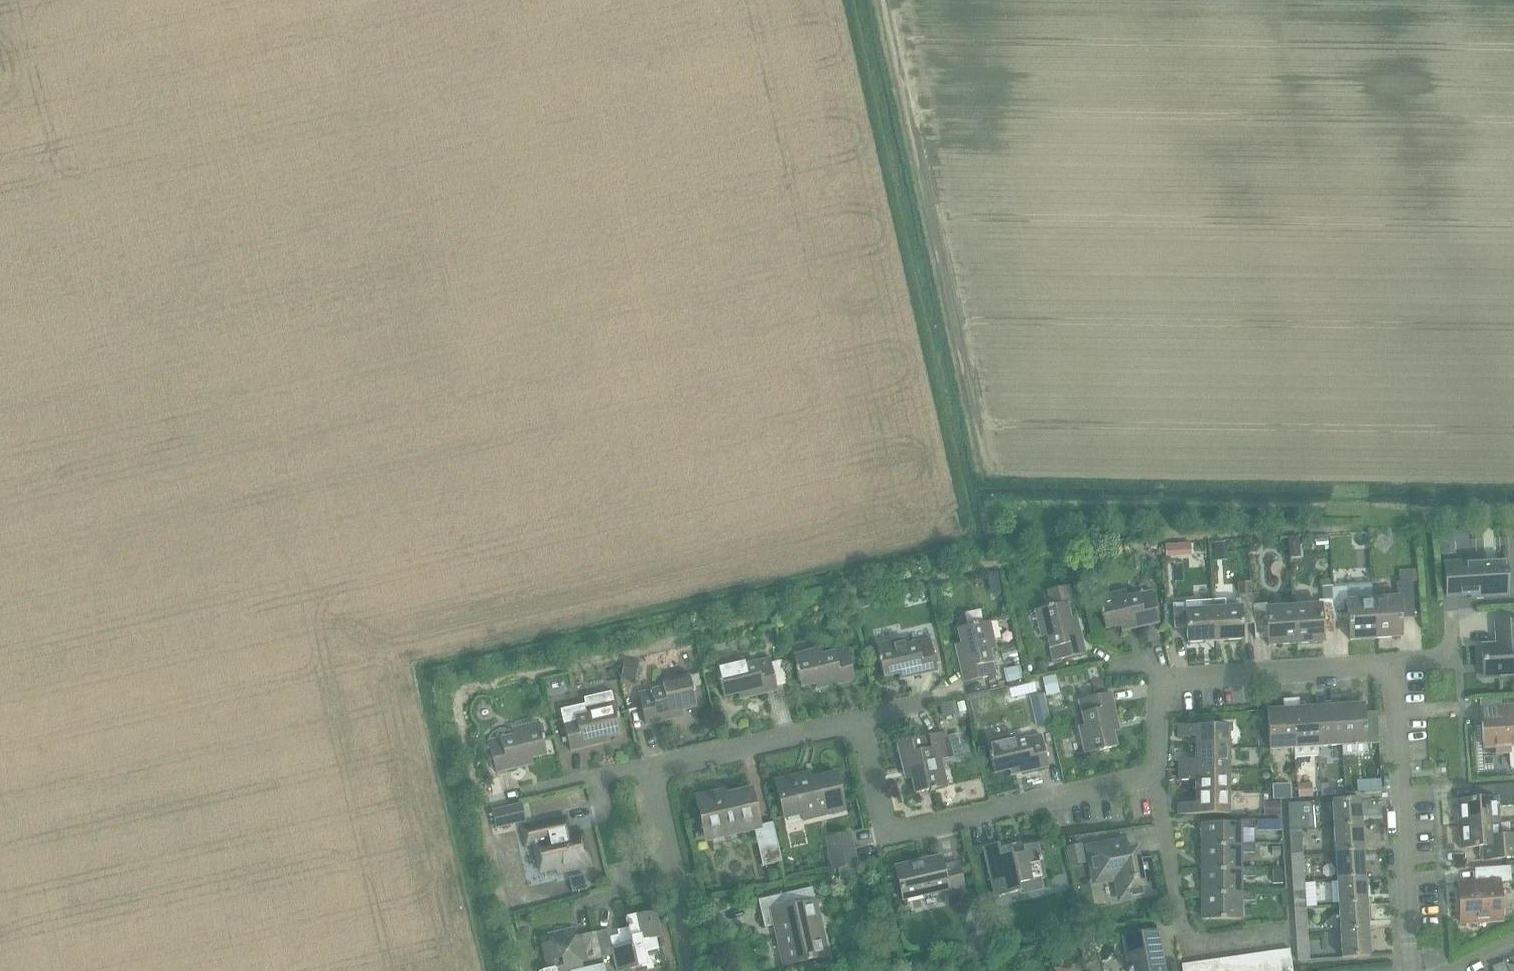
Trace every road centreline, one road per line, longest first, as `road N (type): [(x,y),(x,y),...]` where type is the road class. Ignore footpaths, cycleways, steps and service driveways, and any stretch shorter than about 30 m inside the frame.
road 1 (residential): [(1409,970),(1391,675),(1383,665),(1206,671)]
road 2 (residential): [(1155,773),(908,835),(894,833),(882,816),(857,718)]
road 3 (residential): [(1291,936),(1203,949),(1189,943),(1155,773)]
road 4 (residential): [(649,767),(857,718)]
road 5 (residential): [(692,970),(649,767)]
road 6 (residential): [(508,797),(649,767)]
road 7 (residential): [(1155,773),(1157,706),(1169,682),(1206,671)]

